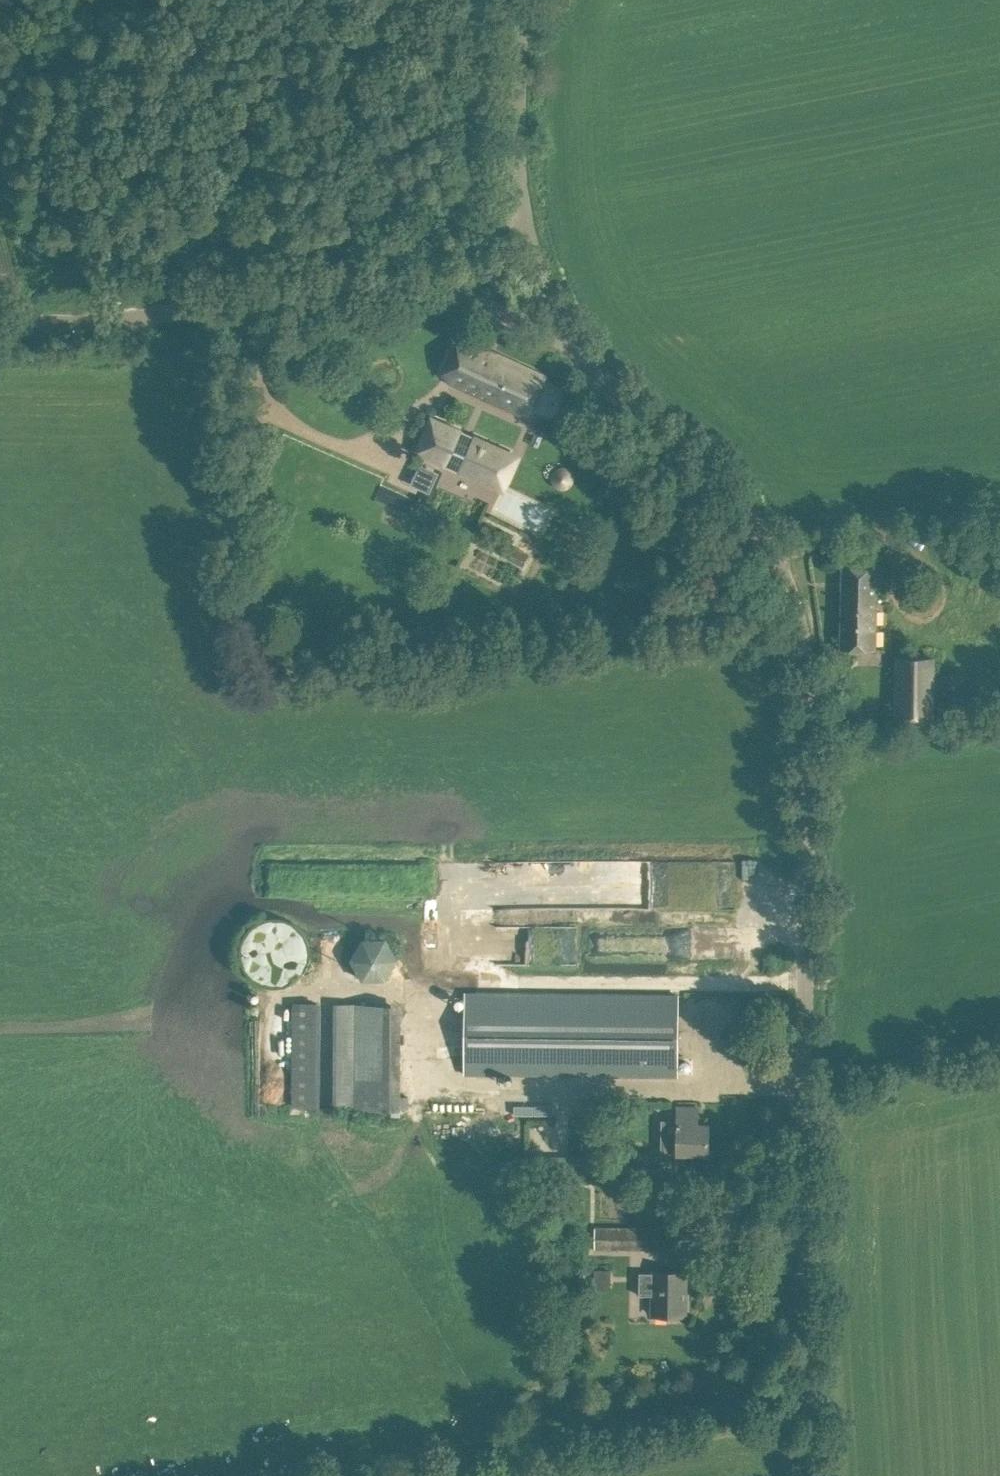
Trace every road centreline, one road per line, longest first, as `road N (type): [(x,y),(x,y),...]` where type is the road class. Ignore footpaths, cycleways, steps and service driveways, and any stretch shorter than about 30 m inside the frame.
road 1 (unclassified): [(816,1475),(804,643),(780,572),(740,511),(571,342)]
road 2 (unclassified): [(456,296),(386,288),(288,291),(69,323),(0,320)]
road 3 (unclassified): [(521,0),(517,176)]
road 4 (unclassified): [(517,176),(532,246),(571,342)]
road 5 (unclassified): [(517,176),(456,296)]
road 6 (unclassified): [(571,342),(456,296)]

